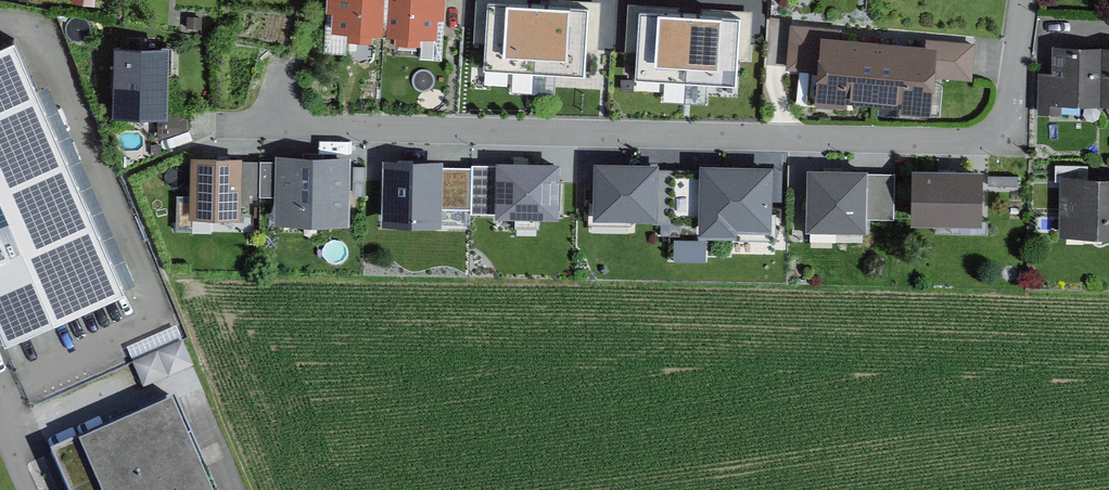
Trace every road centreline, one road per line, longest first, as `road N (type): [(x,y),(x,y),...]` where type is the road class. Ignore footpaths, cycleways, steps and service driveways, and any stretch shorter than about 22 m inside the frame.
road 1 (residential): [(219,126),(962,142),(995,135),(1010,113),(1025,0)]

